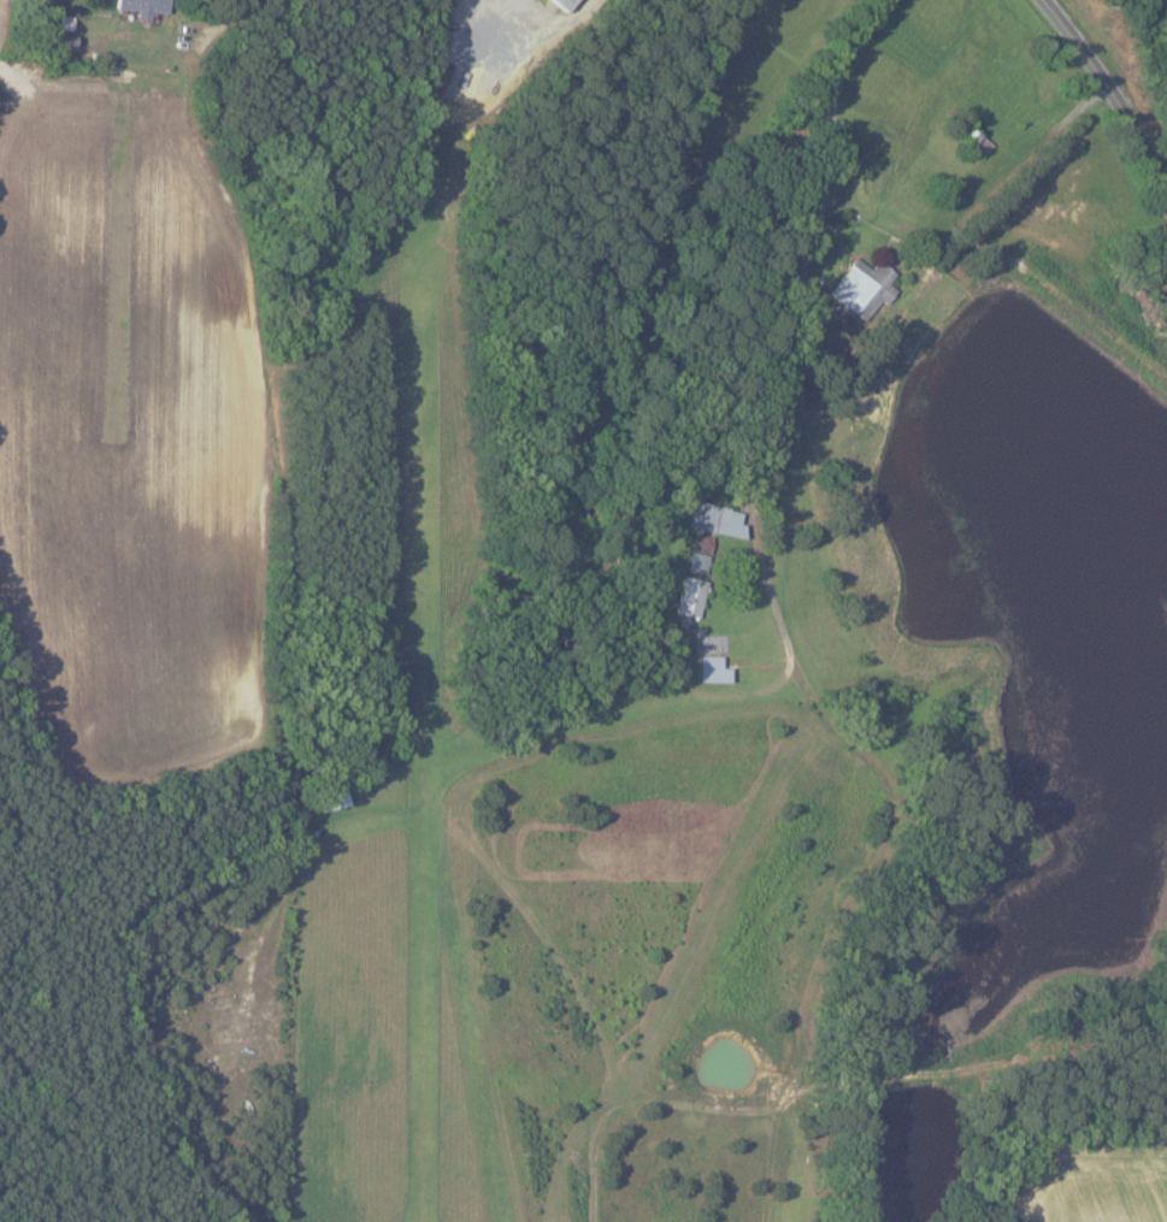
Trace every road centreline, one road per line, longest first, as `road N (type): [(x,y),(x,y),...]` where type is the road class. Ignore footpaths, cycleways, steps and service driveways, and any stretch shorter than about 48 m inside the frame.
road 1 (residential): [(601,1221),(602,1139),(635,1105),(772,1105),(814,1059),(835,919),(891,839),(900,801),(882,762),(824,706),(785,627),(755,498),(758,441),(827,224),(849,67),(897,0)]
road 2 (tertiary): [(1048,0),(1106,72),(1166,179)]

